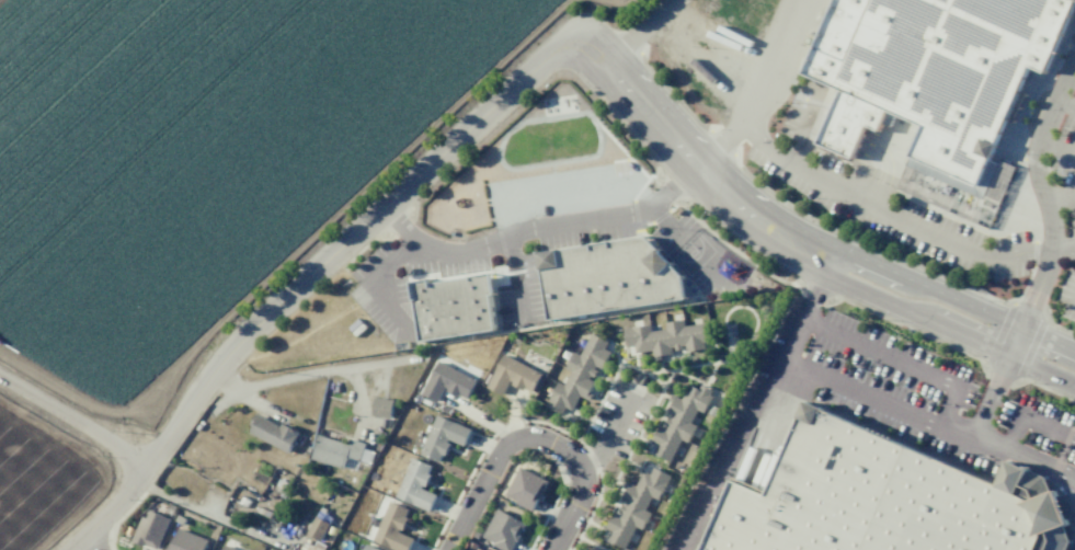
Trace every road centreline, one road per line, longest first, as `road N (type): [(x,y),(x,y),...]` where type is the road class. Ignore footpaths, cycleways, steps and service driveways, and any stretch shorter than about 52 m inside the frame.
road 1 (residential): [(216,375),(385,207),(549,56),(571,45)]
road 2 (residential): [(147,469),(216,375),(244,387),(446,355)]
road 3 (residential): [(571,45),(743,213),(837,265)]
road 4 (residential): [(837,265),(851,287),(1074,384)]
road 5 (residential): [(1074,353),(864,260),(837,265)]
road 6 (residential): [(147,469),(0,380)]
road 7 (residential): [(451,549),(505,448),(539,436)]
road 8 (residential): [(551,549),(587,475),(571,448),(539,436)]

